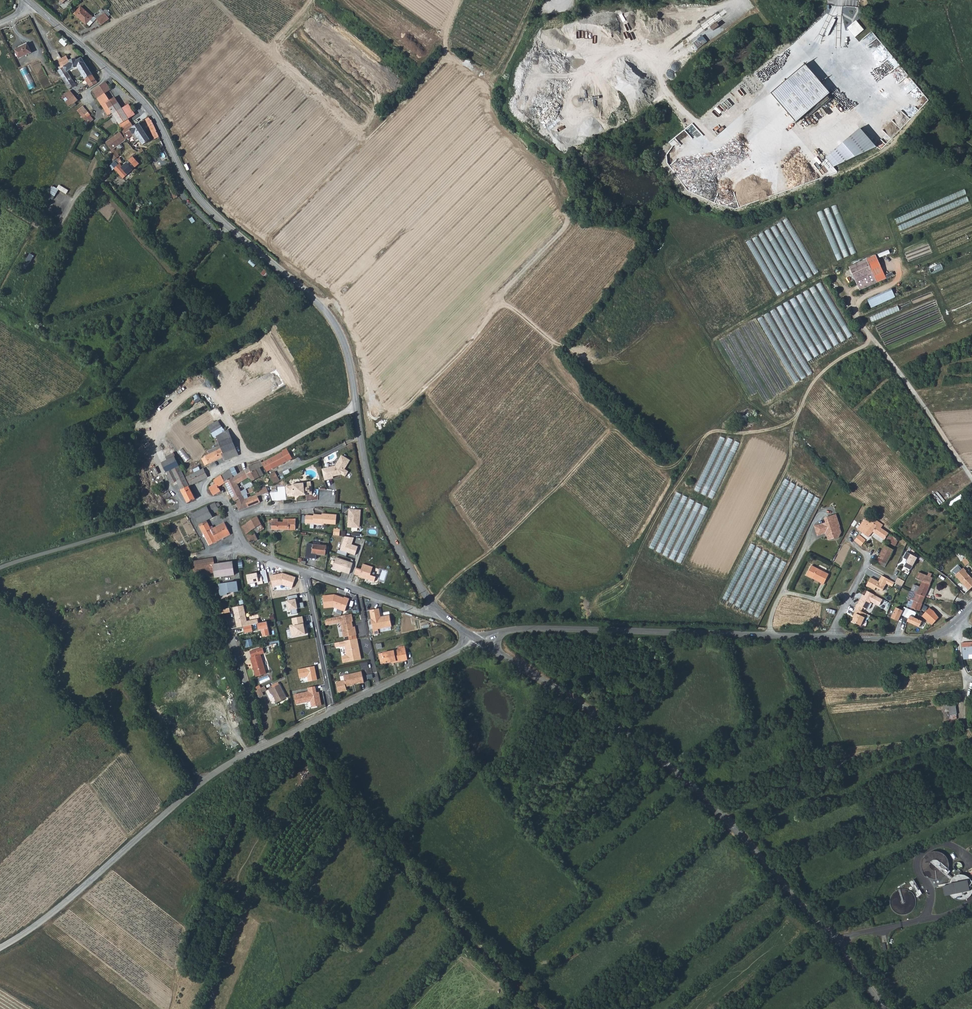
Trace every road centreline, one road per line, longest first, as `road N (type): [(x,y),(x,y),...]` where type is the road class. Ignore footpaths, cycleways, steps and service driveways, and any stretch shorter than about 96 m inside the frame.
road 1 (tertiary): [(33,5),(144,103),(201,202),(333,323),(348,356),(377,506),(440,613)]
road 2 (tertiary): [(476,639),(630,735),(699,791),(885,1008)]
road 3 (track): [(214,0),(380,162),(358,190),(557,344)]
road 4 (track): [(876,343),(811,381),(791,420),(758,432),(710,432),(665,474),(546,357),(557,344)]
road 5 (track): [(457,0),(449,54),(488,76),(495,129),(322,308)]
road 6 (unclassified): [(476,639),(541,627),(833,638)]
road 7 (unclassified): [(0,947),(204,780),(262,746)]
road 8 (track): [(356,406),(247,459),(222,405),(195,392),(163,423),(158,461)]
road 9 (unclassified): [(0,568),(209,501),(222,501),(233,519)]
road 10 (unclassified): [(332,712),(476,639)]
road 11 (unclassified): [(833,638),(930,638),(971,608)]
road 12 (residential): [(308,573),(332,712)]
road 13 (unclassified): [(308,573),(440,613)]
road 14 (residential): [(262,746),(227,623)]

